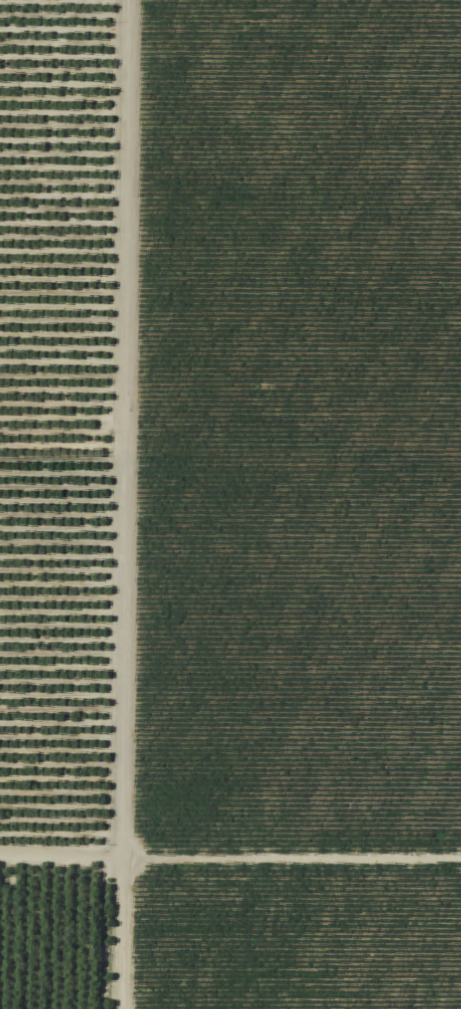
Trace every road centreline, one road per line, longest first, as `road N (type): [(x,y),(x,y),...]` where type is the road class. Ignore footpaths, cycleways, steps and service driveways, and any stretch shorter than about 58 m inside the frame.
road 1 (residential): [(121,1008),(133,0)]
road 2 (track): [(0,857),(460,862)]

